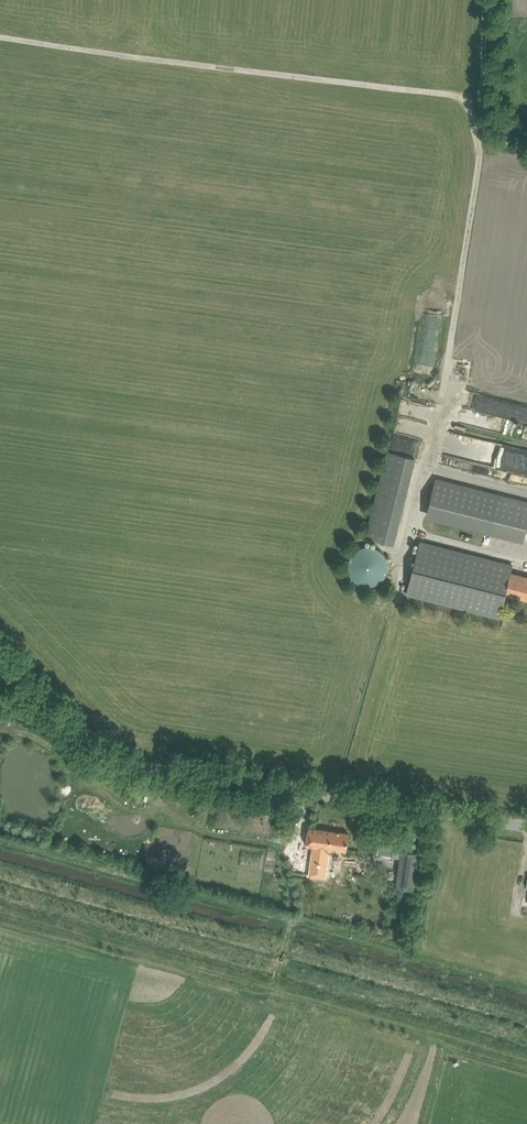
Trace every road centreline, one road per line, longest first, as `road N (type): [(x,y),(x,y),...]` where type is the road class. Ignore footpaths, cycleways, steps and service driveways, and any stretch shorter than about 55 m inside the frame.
road 1 (unclassified): [(526,825),(118,760),(0,649)]
road 2 (track): [(526,148),(493,136),(483,115),(486,0)]

